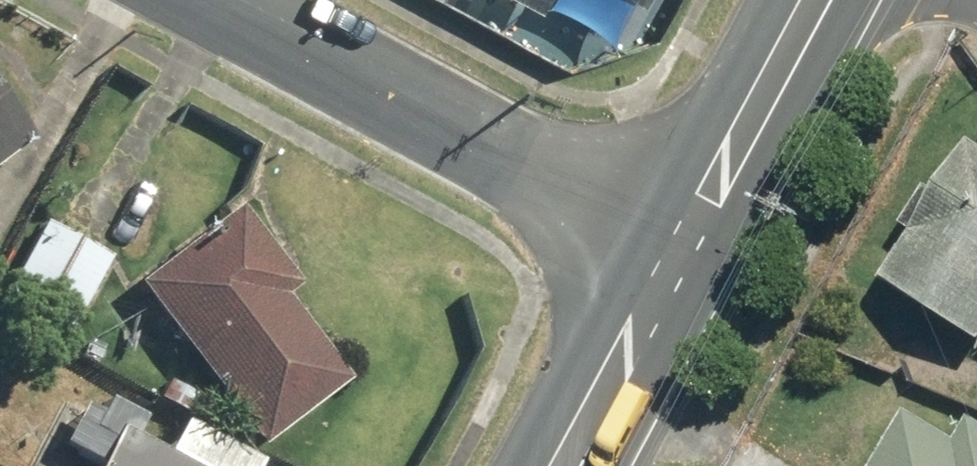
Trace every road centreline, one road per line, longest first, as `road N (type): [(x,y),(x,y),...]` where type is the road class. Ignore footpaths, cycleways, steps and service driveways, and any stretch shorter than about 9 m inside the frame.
road 1 (residential): [(198,0),(682,263)]
road 2 (tertiary): [(682,263),(830,0)]
road 3 (tertiary): [(568,465),(682,263)]

